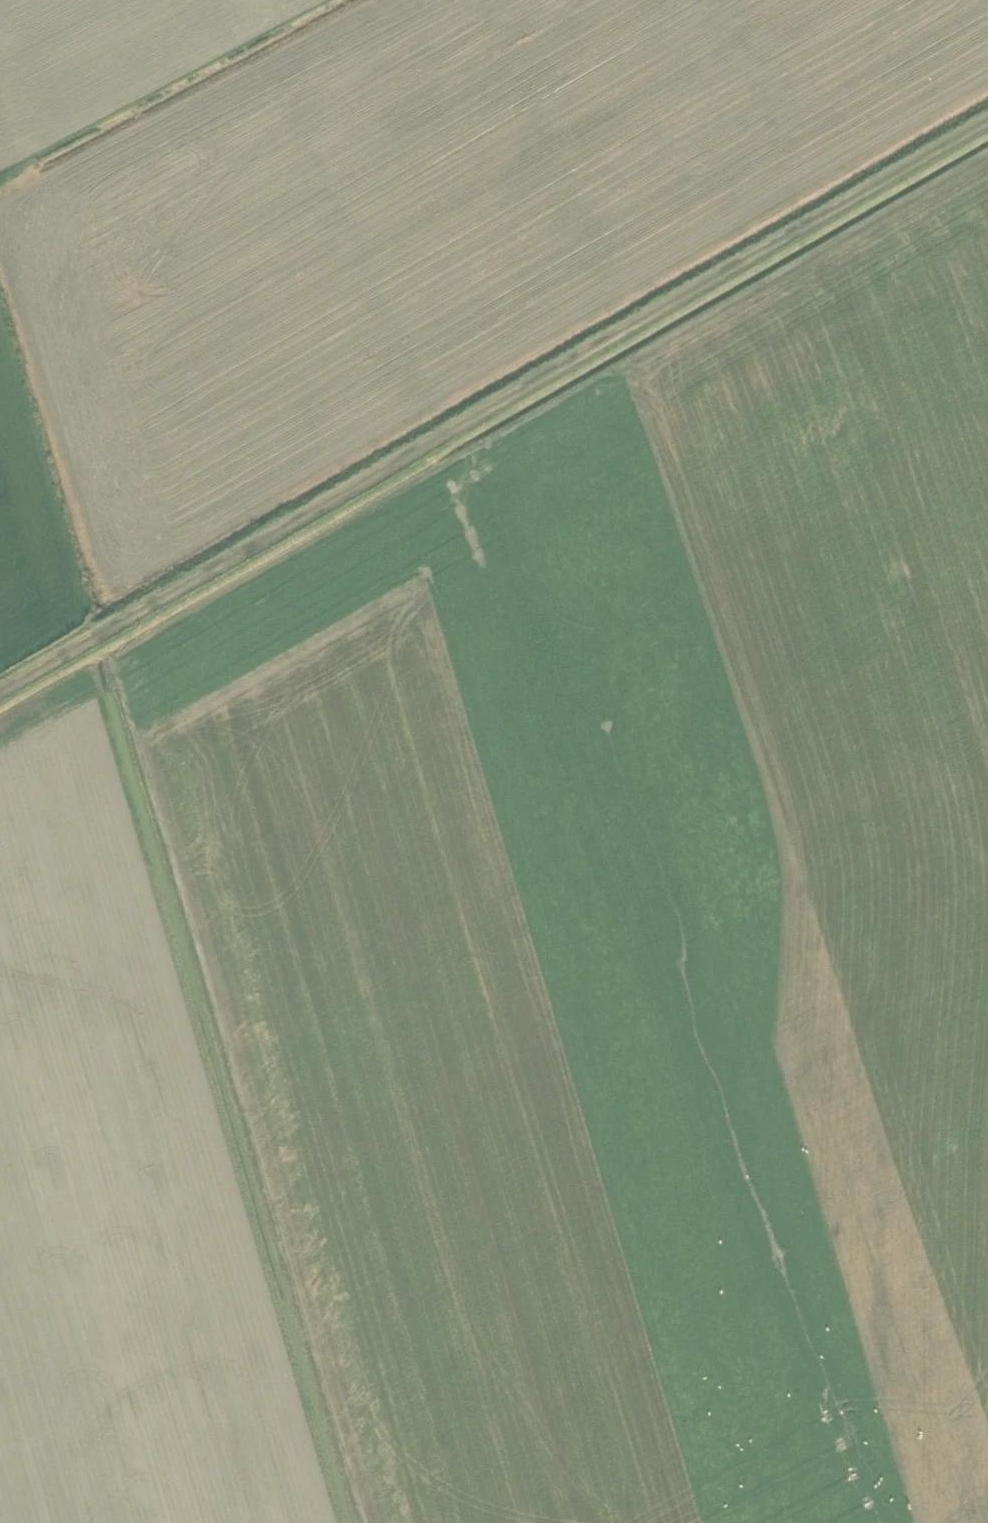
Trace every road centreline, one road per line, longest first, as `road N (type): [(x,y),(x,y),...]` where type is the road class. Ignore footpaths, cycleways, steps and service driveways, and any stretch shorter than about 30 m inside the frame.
road 1 (track): [(987,123),(0,697)]

